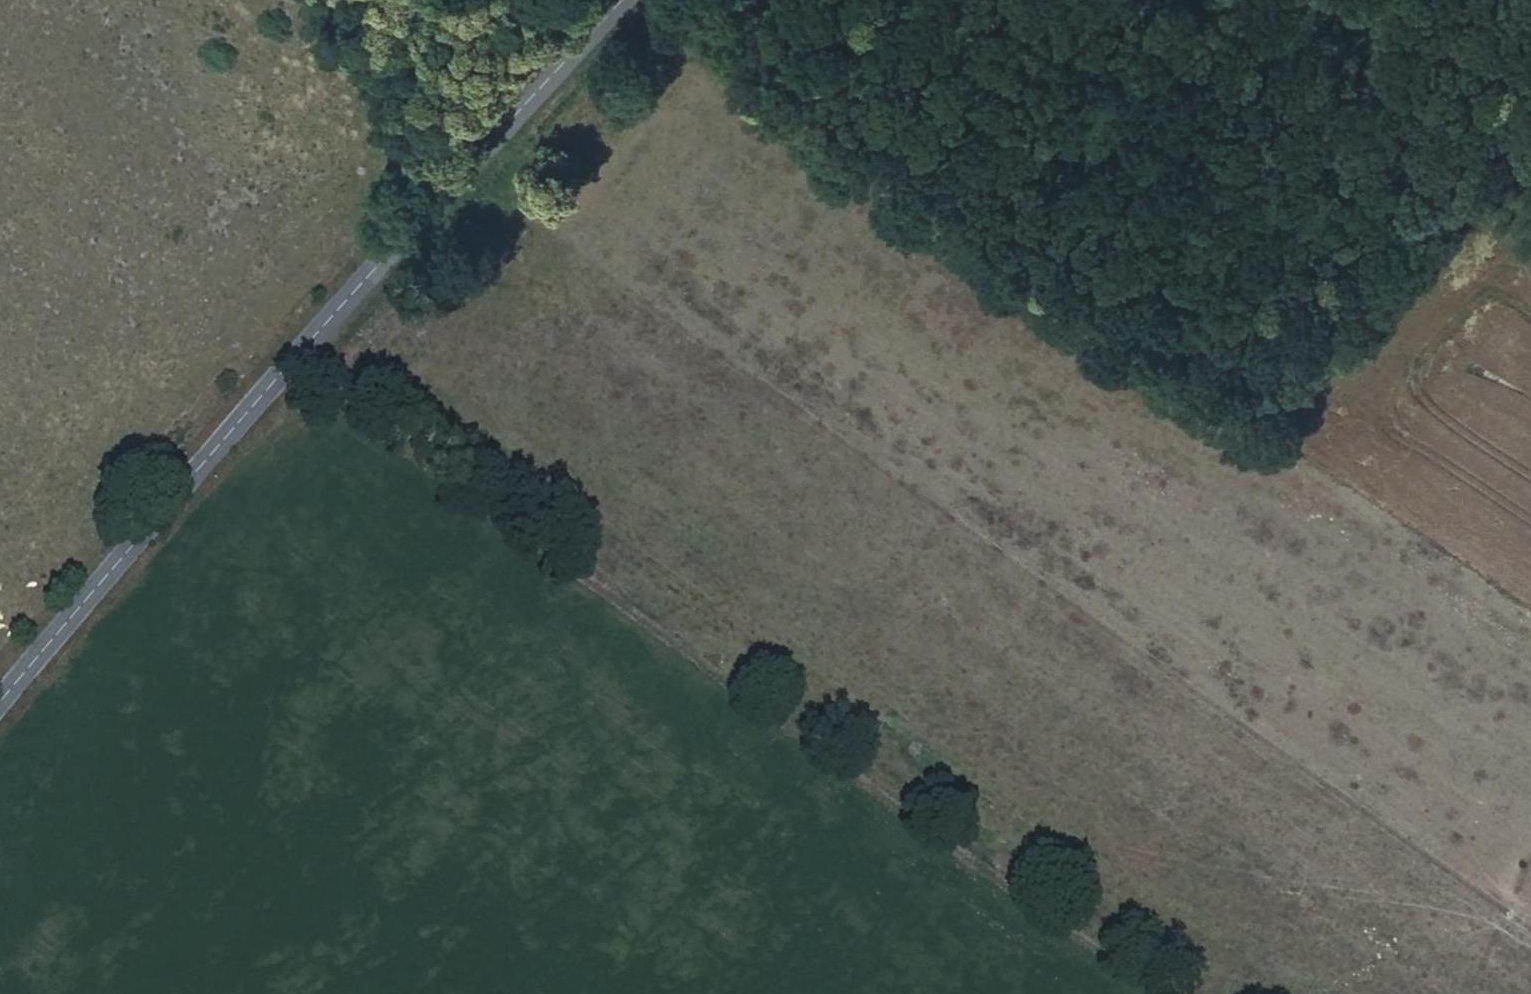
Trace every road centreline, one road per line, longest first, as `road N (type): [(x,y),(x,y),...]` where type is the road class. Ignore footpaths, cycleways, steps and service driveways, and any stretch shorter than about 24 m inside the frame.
road 1 (tertiary): [(626,0),(281,376),(0,707)]

